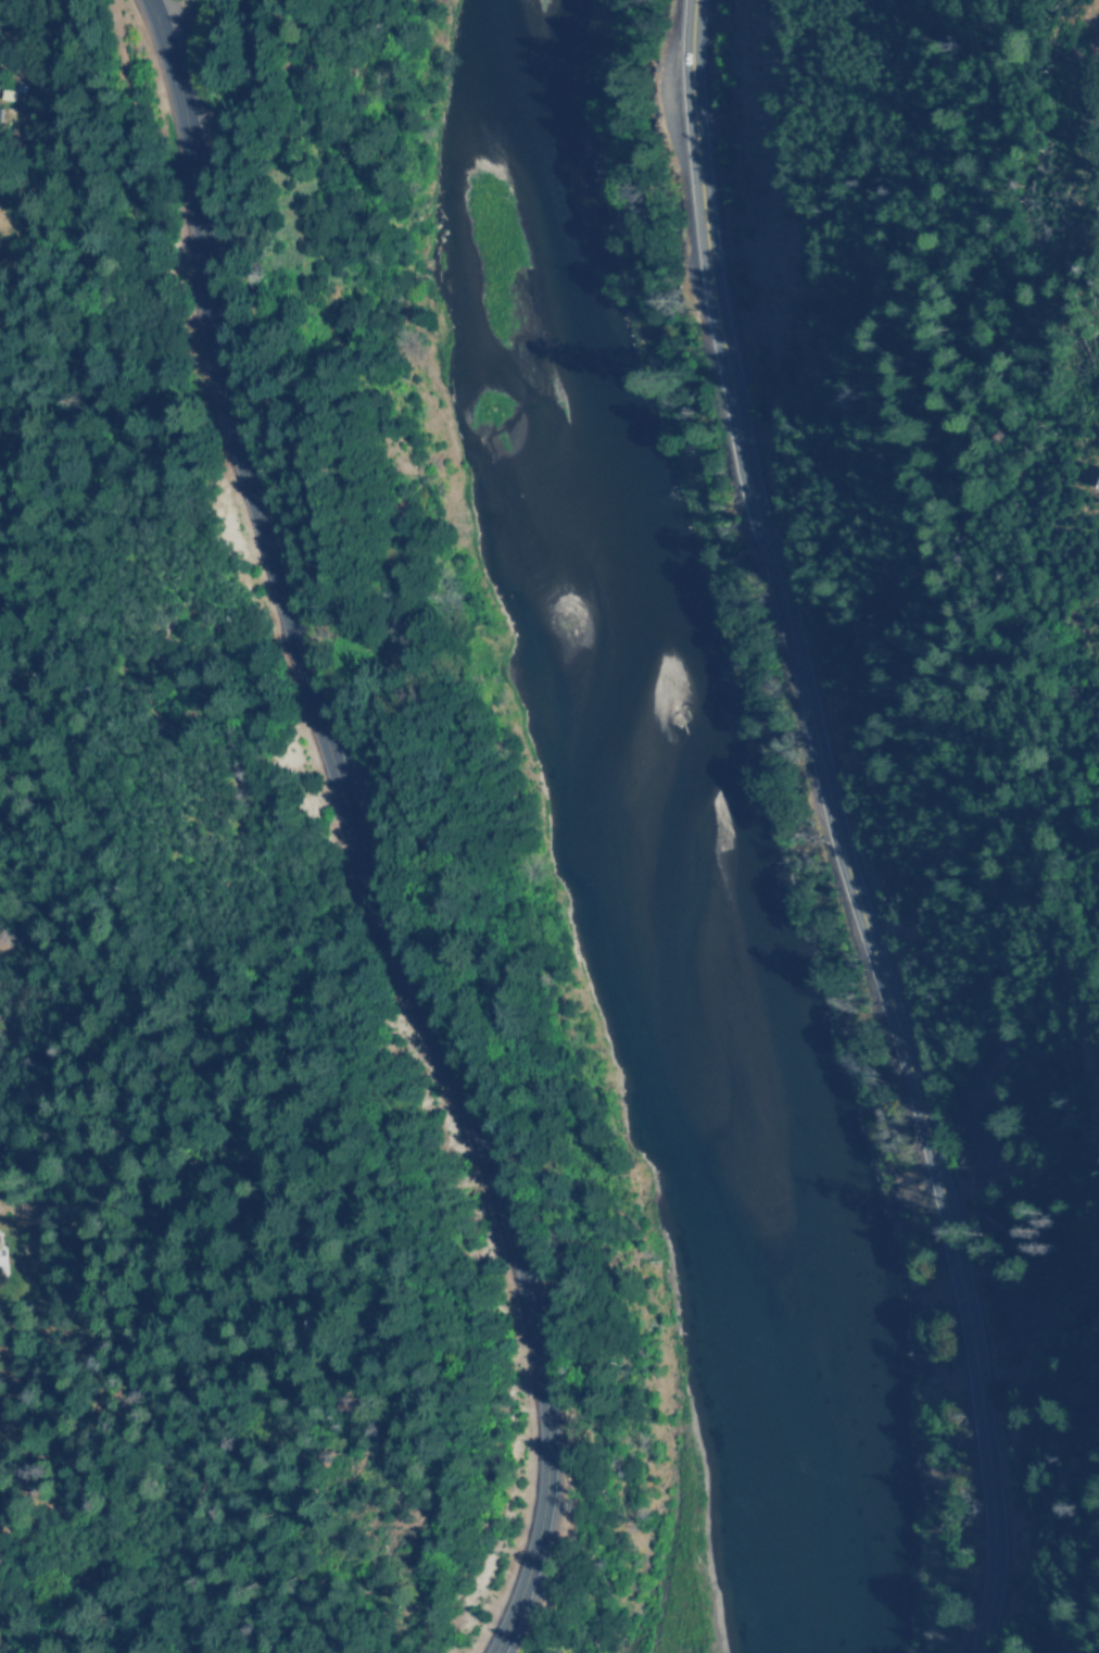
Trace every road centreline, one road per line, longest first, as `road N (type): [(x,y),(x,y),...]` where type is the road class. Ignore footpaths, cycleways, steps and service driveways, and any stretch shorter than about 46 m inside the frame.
road 1 (secondary): [(980,1652),(994,1568),(989,1458),(952,1237),(744,503),(722,389),(694,116),(694,0)]
road 2 (tertiary): [(202,328),(552,1364),(539,1589),(503,1652)]
road 3 (tertiary): [(141,0),(202,328)]

